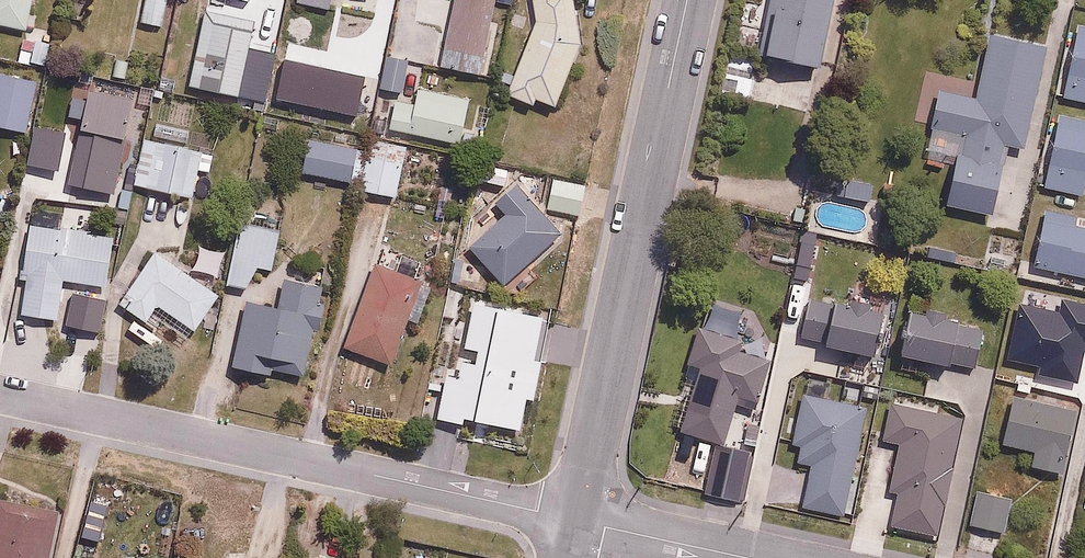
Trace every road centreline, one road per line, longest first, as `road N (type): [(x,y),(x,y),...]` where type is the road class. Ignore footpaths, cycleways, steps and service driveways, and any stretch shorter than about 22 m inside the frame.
road 1 (residential): [(574,519),(0,395)]
road 2 (residential): [(686,0),(574,519)]
road 3 (residential): [(750,557),(574,519)]

